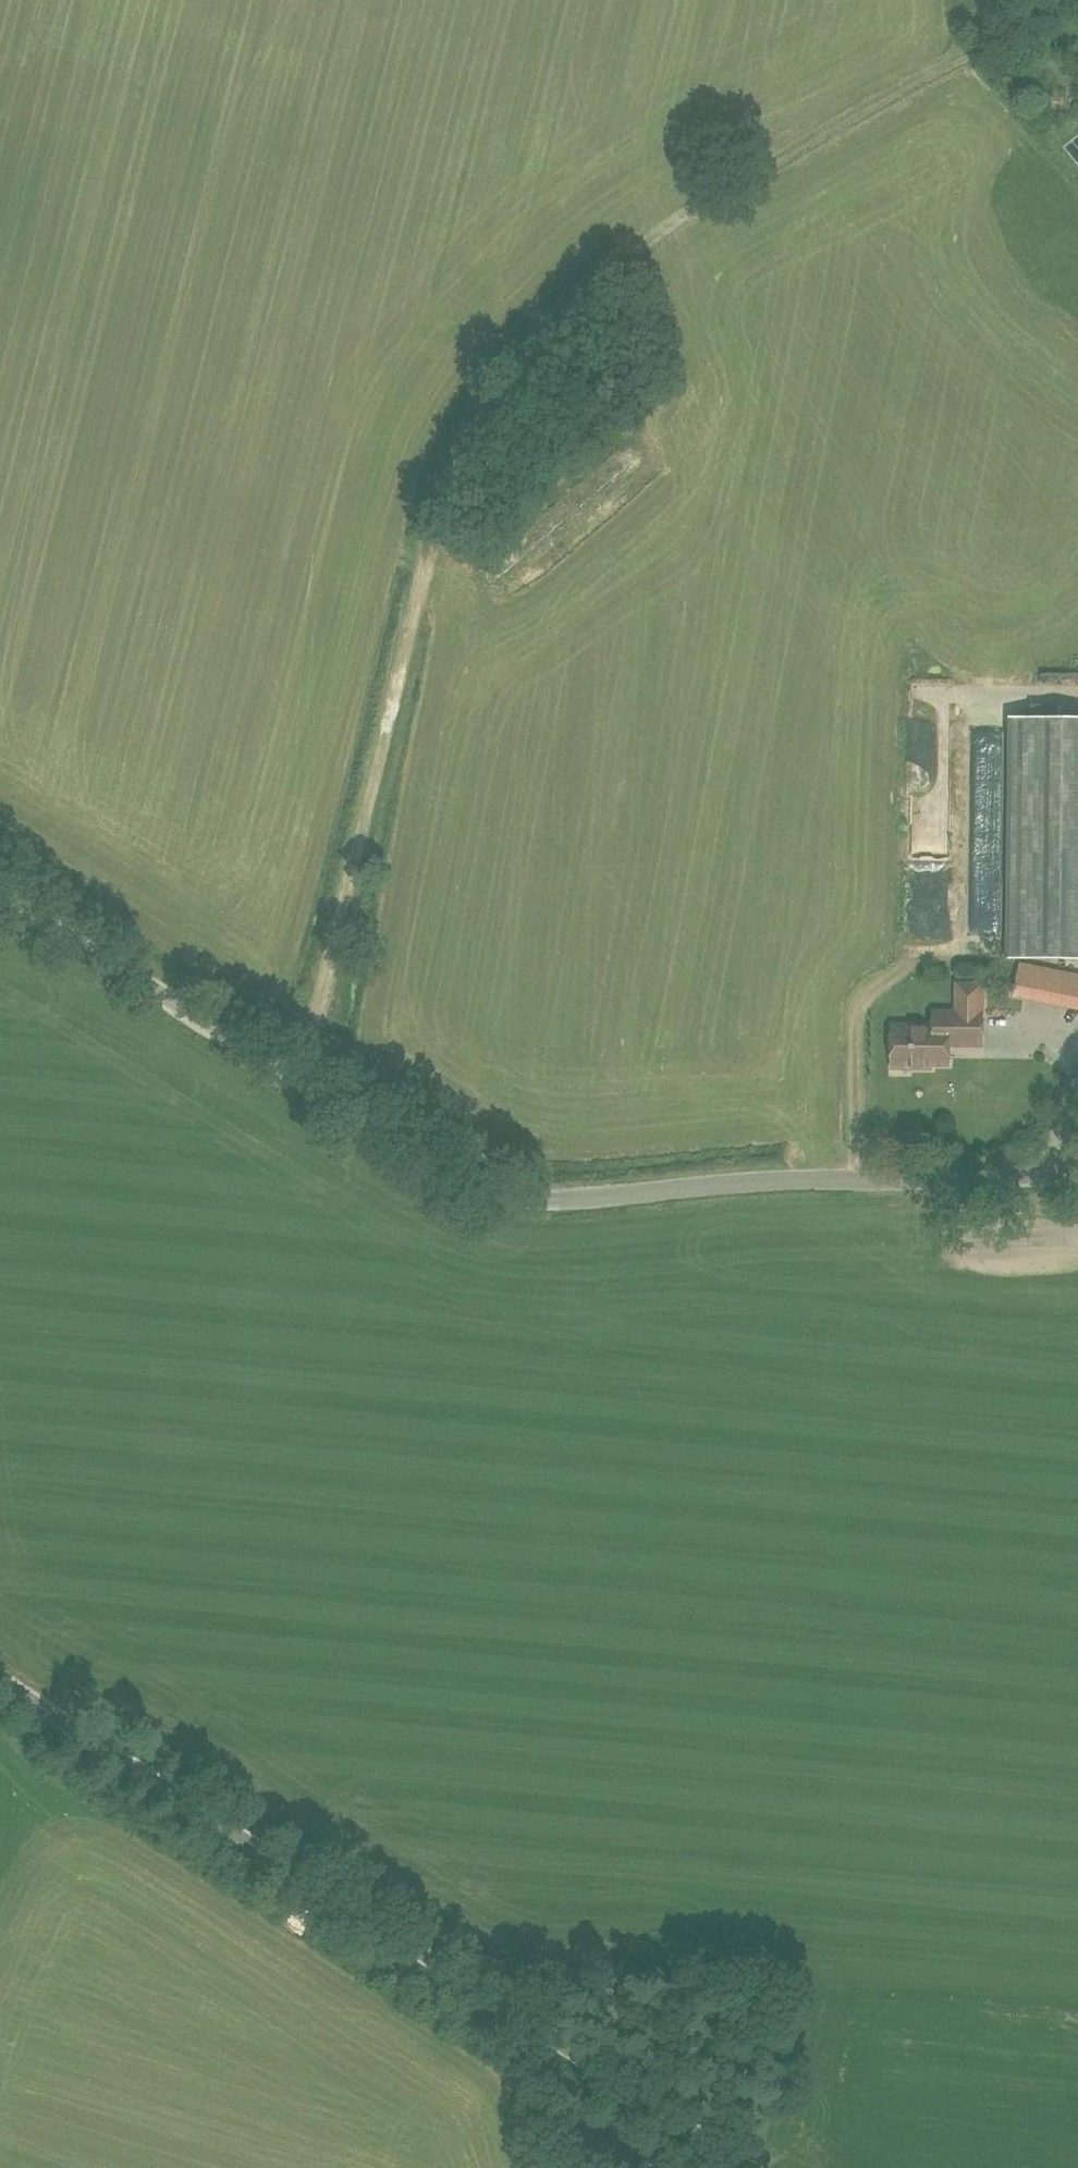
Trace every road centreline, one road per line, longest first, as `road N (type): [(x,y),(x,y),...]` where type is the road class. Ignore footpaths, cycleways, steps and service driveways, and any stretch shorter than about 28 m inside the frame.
road 1 (track): [(304,1083),(428,561),(467,447),(590,293),(666,229),(826,130),(1068,0)]
road 2 (tertiary): [(1077,1178),(785,1184),(543,1203),(507,1197),(468,1182),(0,897)]
road 3 (unclassified): [(738,2167),(0,1682)]

